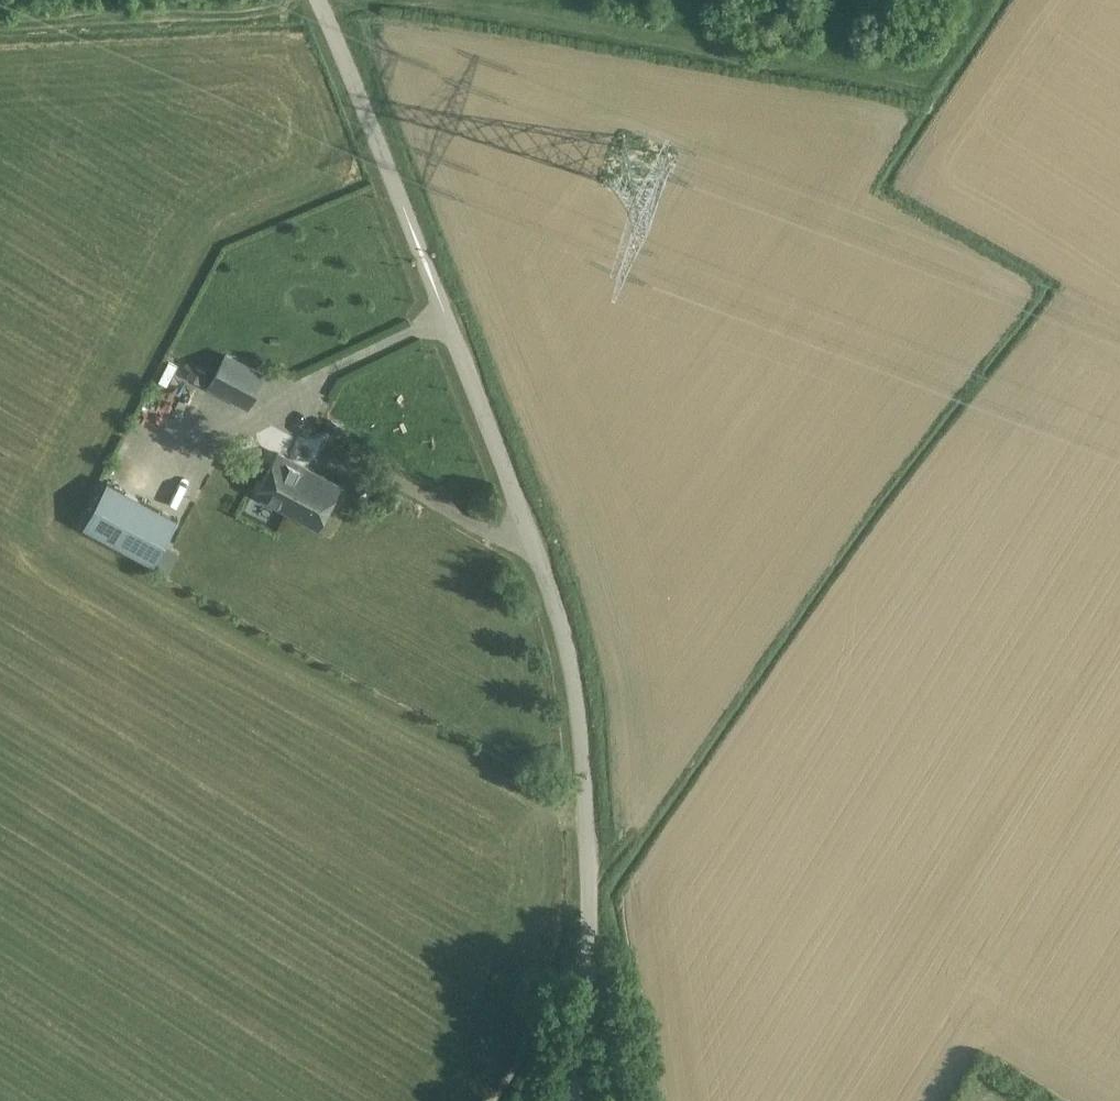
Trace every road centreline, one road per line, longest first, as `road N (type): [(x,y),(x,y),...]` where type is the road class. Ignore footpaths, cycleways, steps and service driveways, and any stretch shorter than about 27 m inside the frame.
road 1 (unclassified): [(423,258),(533,539),(574,674),(587,933),(581,1009),(553,1091)]

